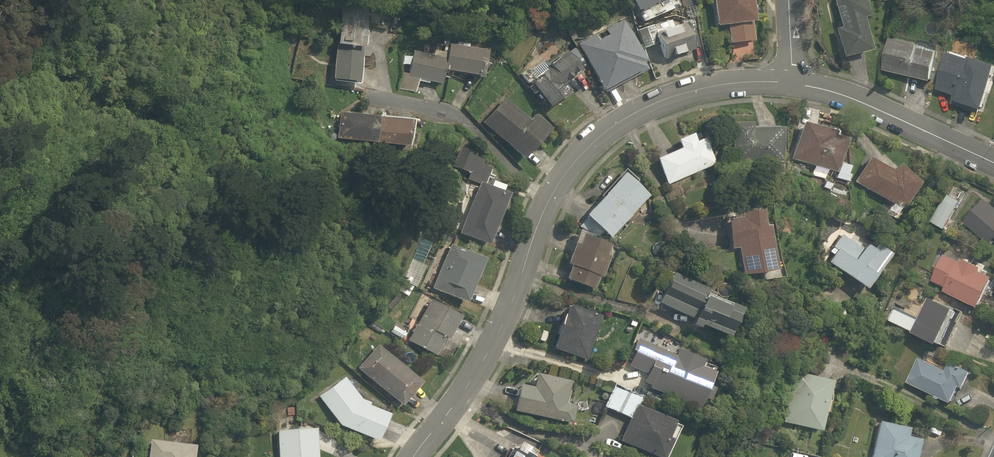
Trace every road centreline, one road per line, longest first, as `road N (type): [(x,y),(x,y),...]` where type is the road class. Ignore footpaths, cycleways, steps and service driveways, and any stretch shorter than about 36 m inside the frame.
road 1 (residential): [(792,84),(681,94),(589,146),(547,207),(486,361),(413,456)]
road 2 (residential): [(993,163),(865,105),(792,84)]

